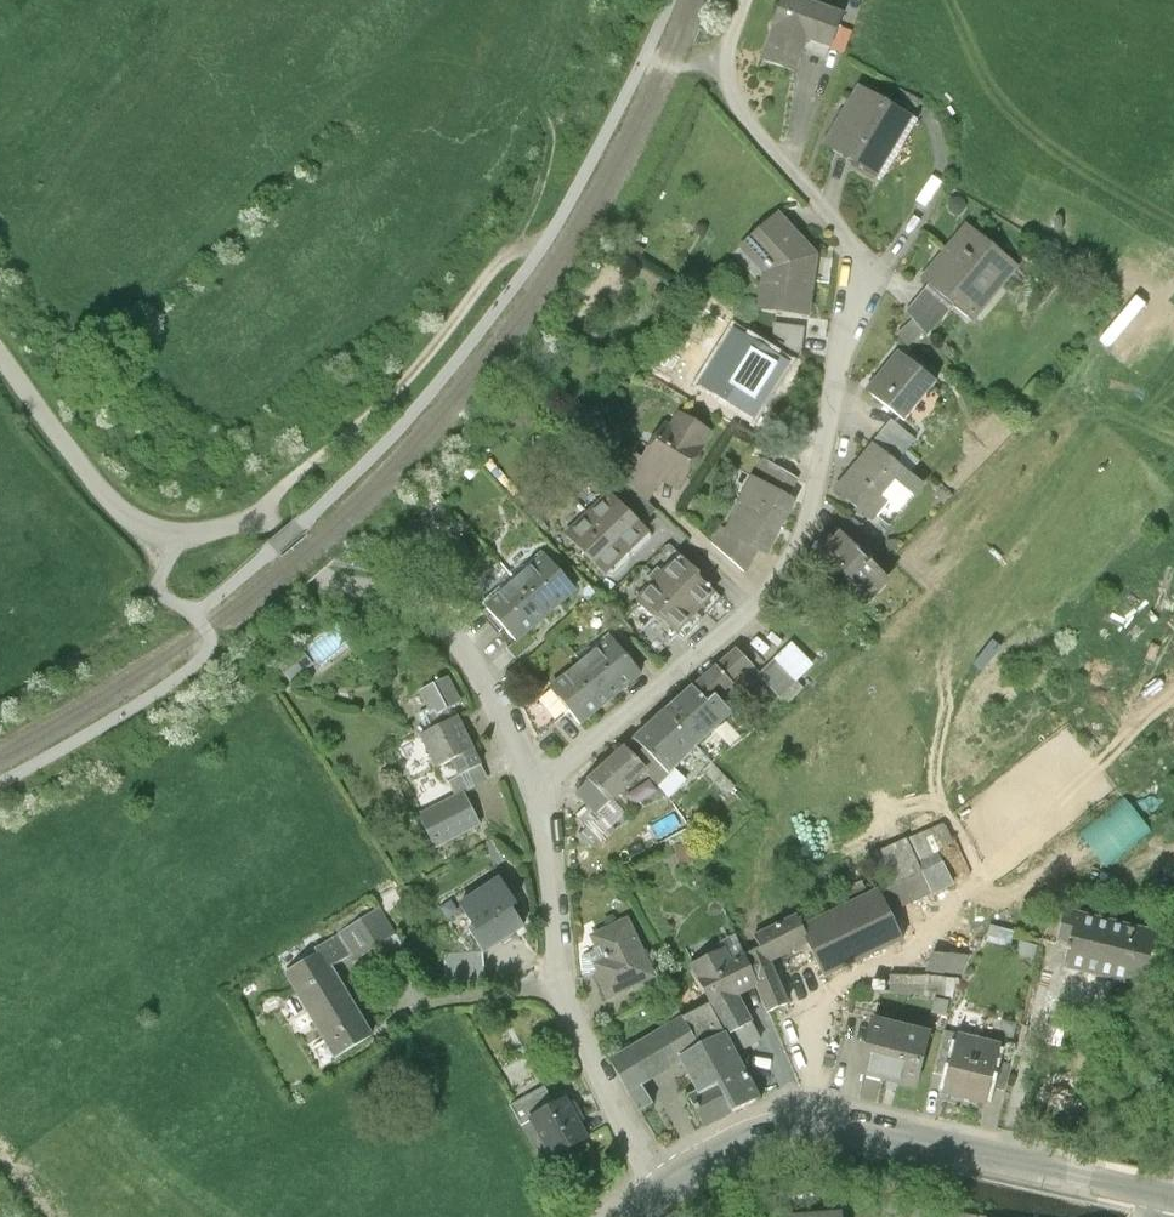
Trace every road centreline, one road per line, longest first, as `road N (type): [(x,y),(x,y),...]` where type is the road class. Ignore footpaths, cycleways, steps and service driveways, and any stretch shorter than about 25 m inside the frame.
road 1 (residential): [(536,792),(699,662),(791,563),(819,474),(860,237),(737,106),(724,68),(747,0)]
road 2 (residential): [(0,355),(91,481),(144,530),(196,539),(263,515),(322,575),(367,597),(423,608),(451,630),(494,688),(536,792)]
road 3 (tertiary): [(657,1191),(736,1147),(815,1127),(1166,1200)]
road 4 (residential): [(536,792),(559,984),(657,1191)]
road 5 (track): [(263,515),(439,343),(508,250),(543,247)]
road 6 (track): [(508,250),(522,233),(612,0)]

